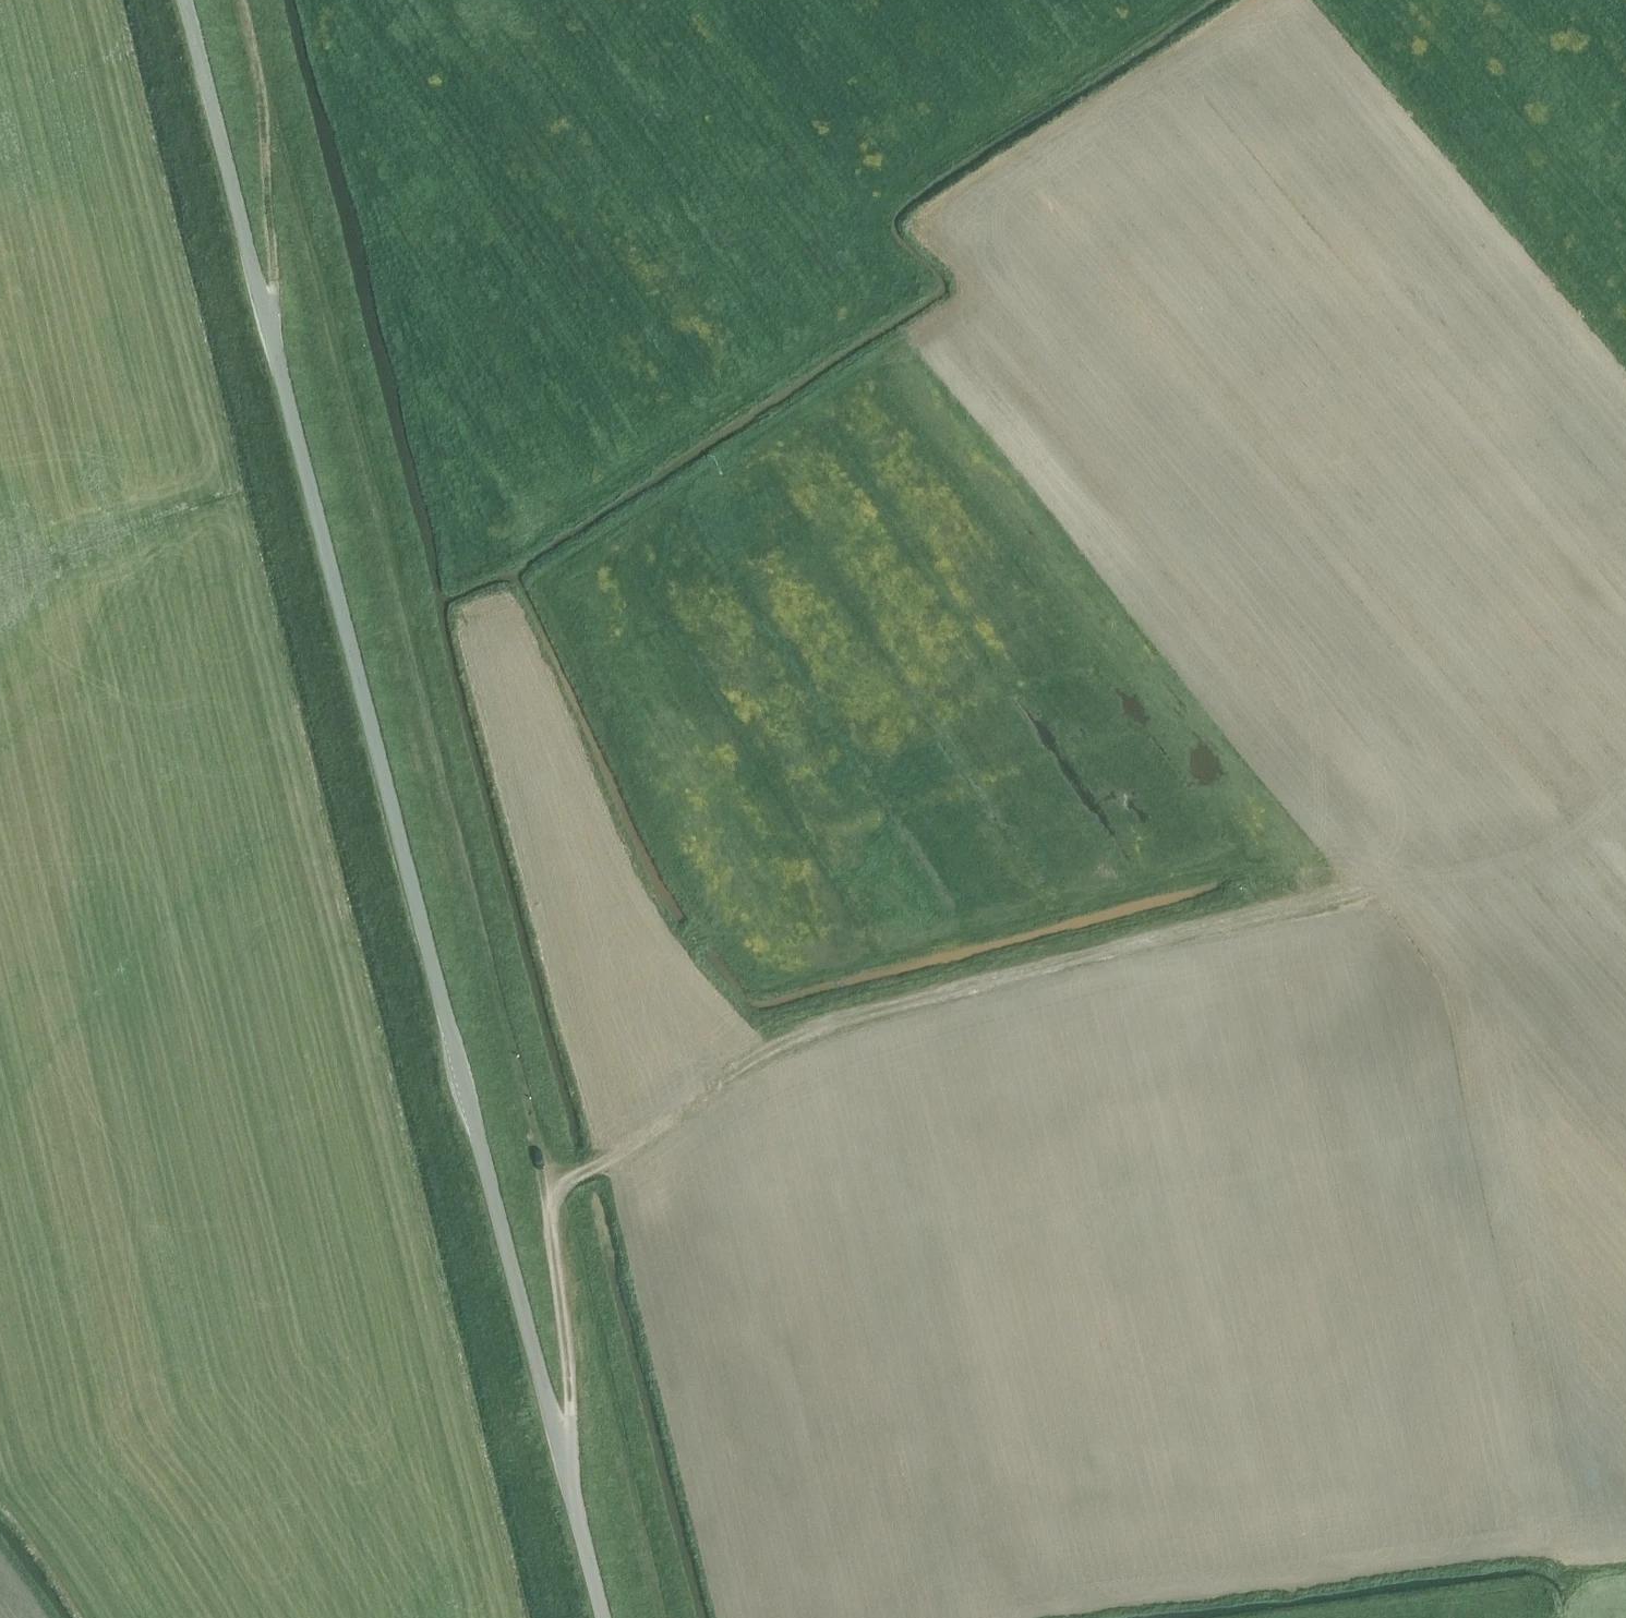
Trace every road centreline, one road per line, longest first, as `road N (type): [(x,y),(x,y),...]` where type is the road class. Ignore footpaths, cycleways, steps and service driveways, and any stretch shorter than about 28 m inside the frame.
road 1 (unclassified): [(606,1617),(188,0)]
road 2 (track): [(568,1474),(572,1404),(556,1193),(642,1133)]

